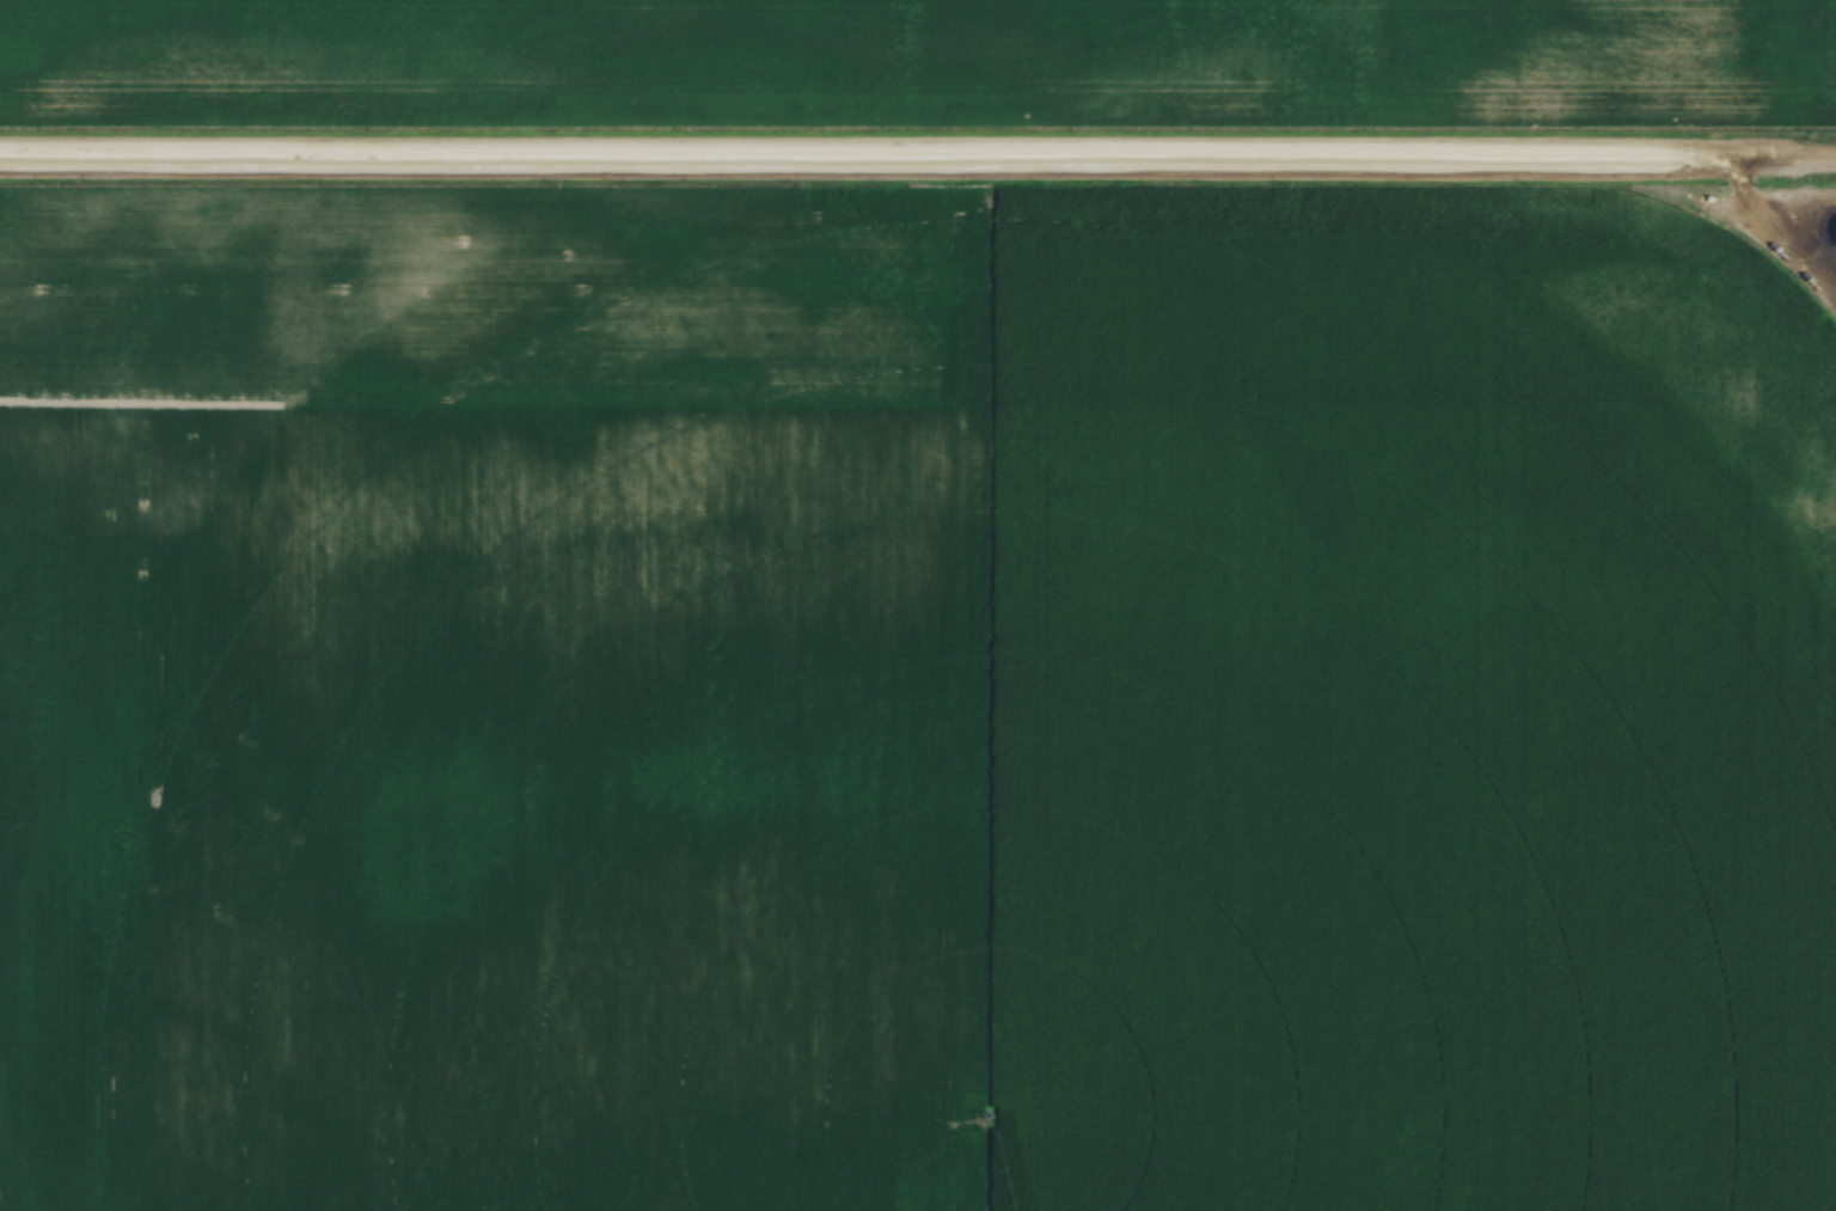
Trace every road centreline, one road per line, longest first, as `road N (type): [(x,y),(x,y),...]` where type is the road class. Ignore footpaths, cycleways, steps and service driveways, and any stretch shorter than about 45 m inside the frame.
road 1 (residential): [(0,164),(1835,163)]

